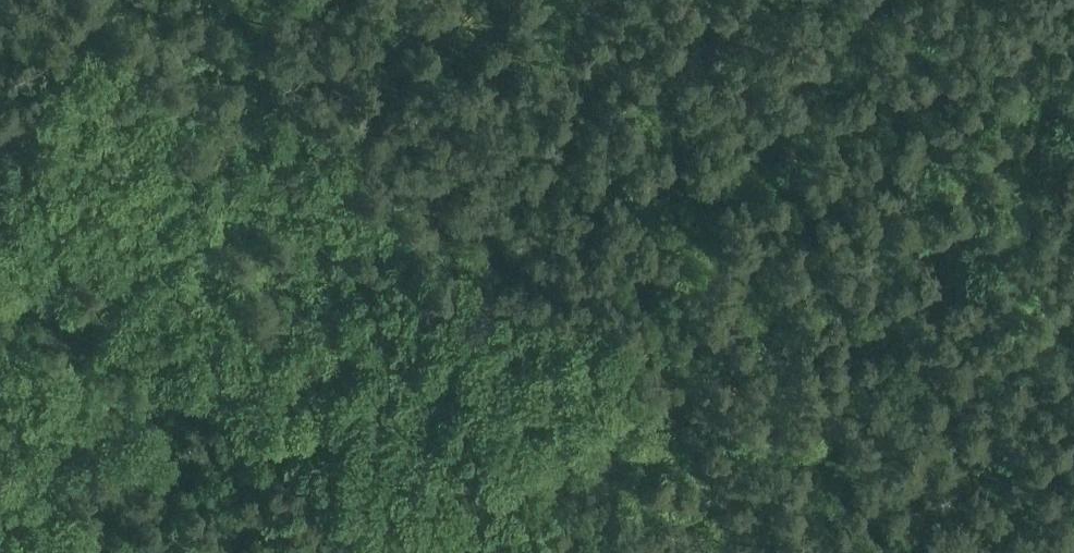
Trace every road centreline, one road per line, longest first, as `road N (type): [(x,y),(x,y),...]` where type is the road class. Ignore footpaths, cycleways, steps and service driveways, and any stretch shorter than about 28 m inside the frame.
road 1 (track): [(0,274),(213,384),(282,433),(325,494),(347,552)]

